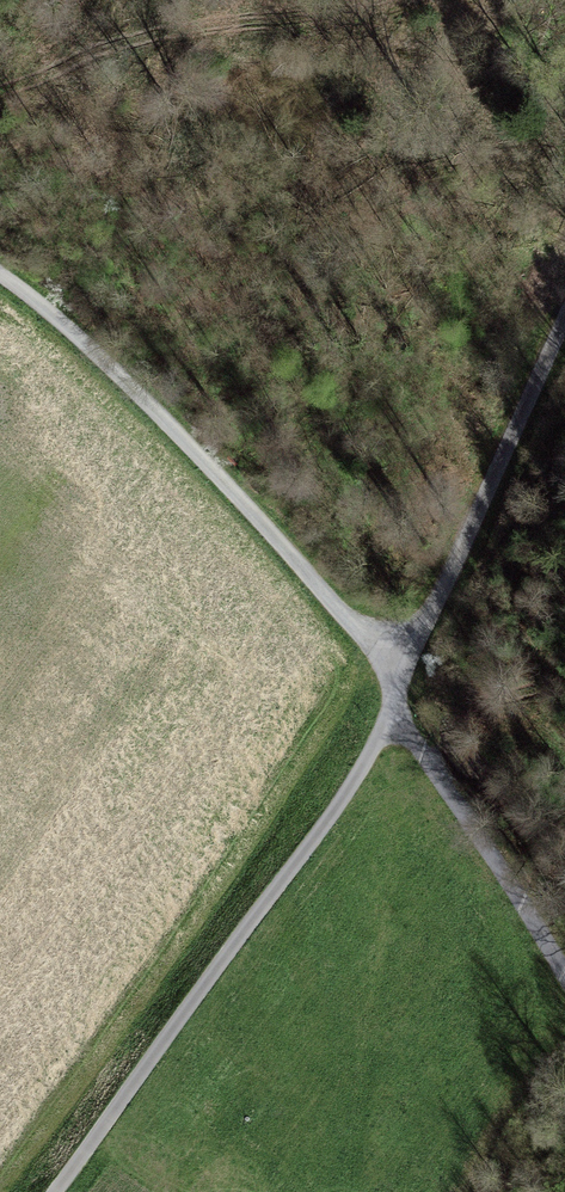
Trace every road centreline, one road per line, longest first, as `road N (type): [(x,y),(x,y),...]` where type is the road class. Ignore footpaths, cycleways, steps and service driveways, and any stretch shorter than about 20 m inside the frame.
road 1 (track): [(401,722),(349,627),(279,538),(54,317),(0,280)]
road 2 (unclassified): [(45,1191),(401,722)]
road 3 (unclassified): [(564,329),(403,656),(401,722)]
road 4 (track): [(401,722),(564,983)]

